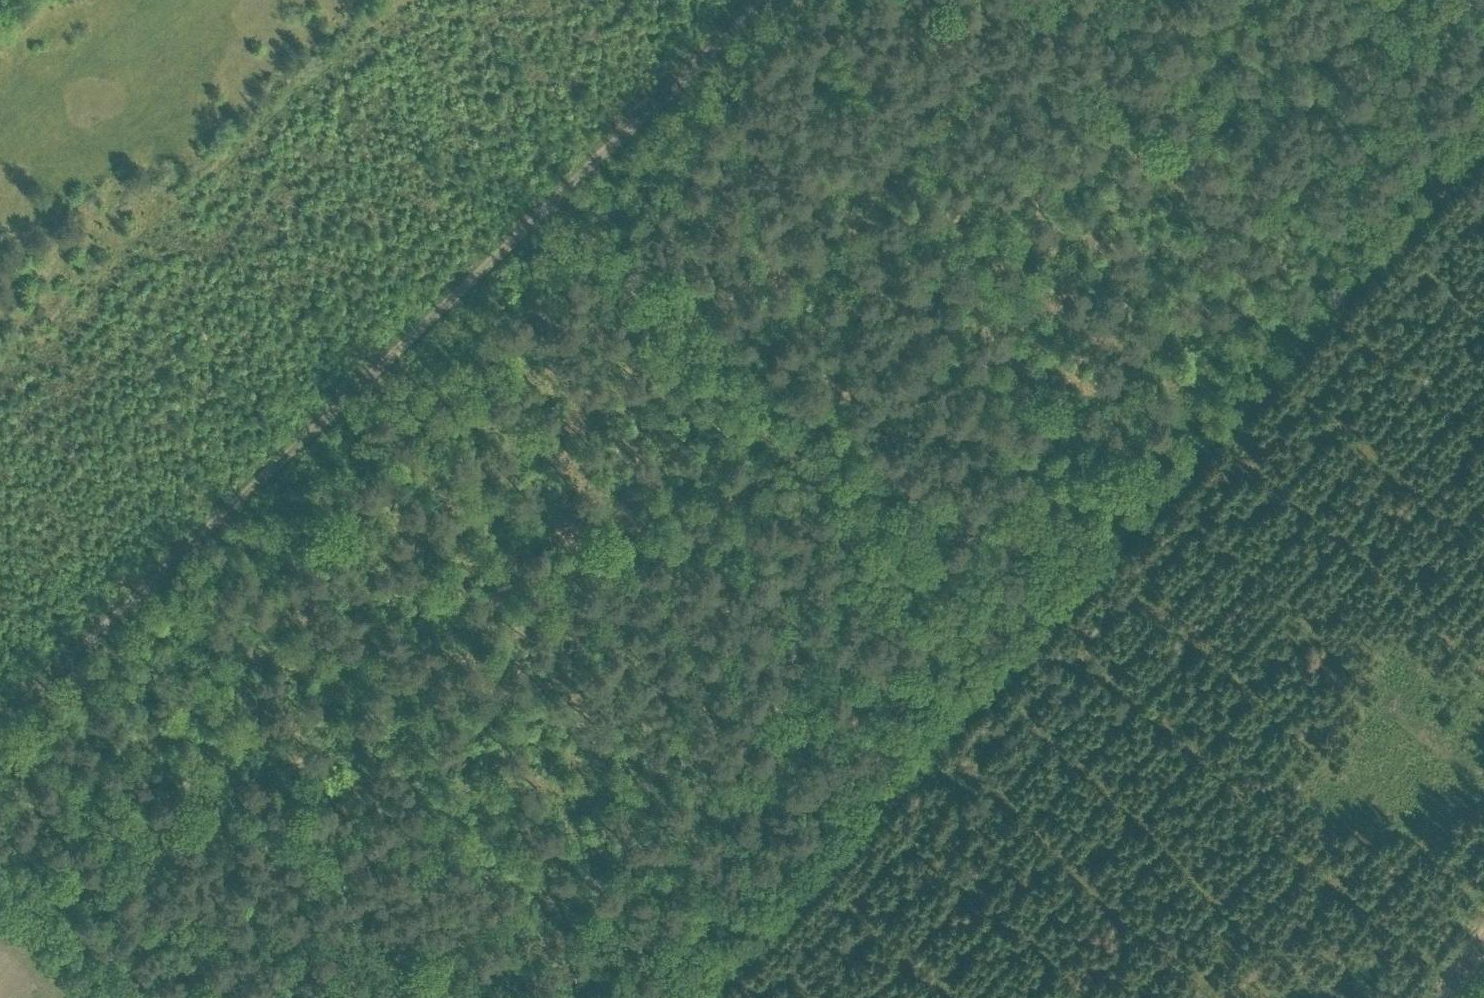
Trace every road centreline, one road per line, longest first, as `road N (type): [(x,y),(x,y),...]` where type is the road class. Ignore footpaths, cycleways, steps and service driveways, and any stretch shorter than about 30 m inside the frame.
road 1 (track): [(0,718),(757,0)]
road 2 (track): [(545,199),(1006,665)]
road 3 (track): [(85,997),(0,912)]

